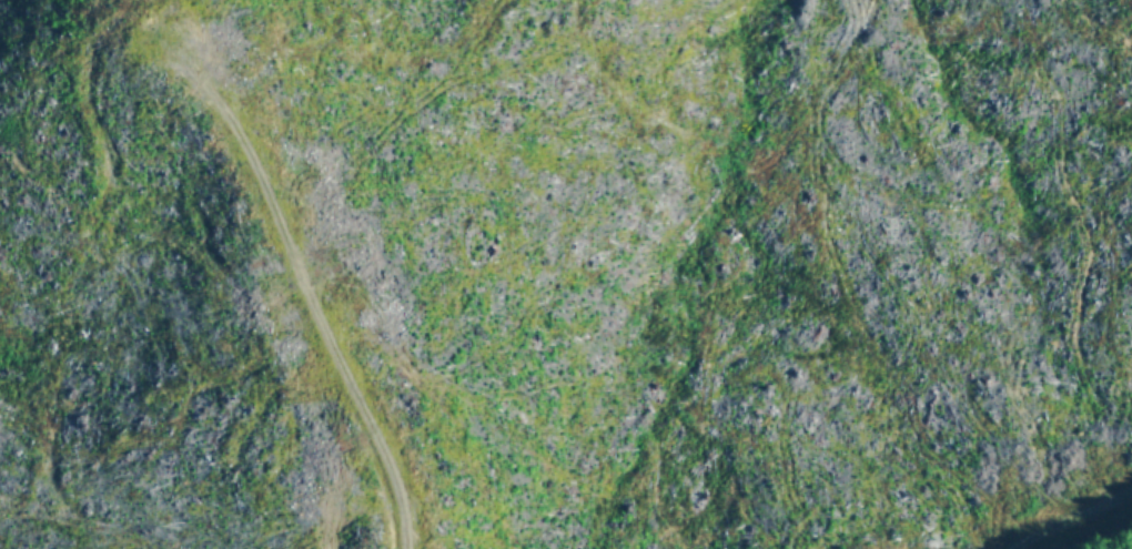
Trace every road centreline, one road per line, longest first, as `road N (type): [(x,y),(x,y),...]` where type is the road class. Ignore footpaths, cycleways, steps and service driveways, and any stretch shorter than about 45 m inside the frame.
road 1 (track): [(407,548),(386,446),(313,274),(192,50),(163,21)]

